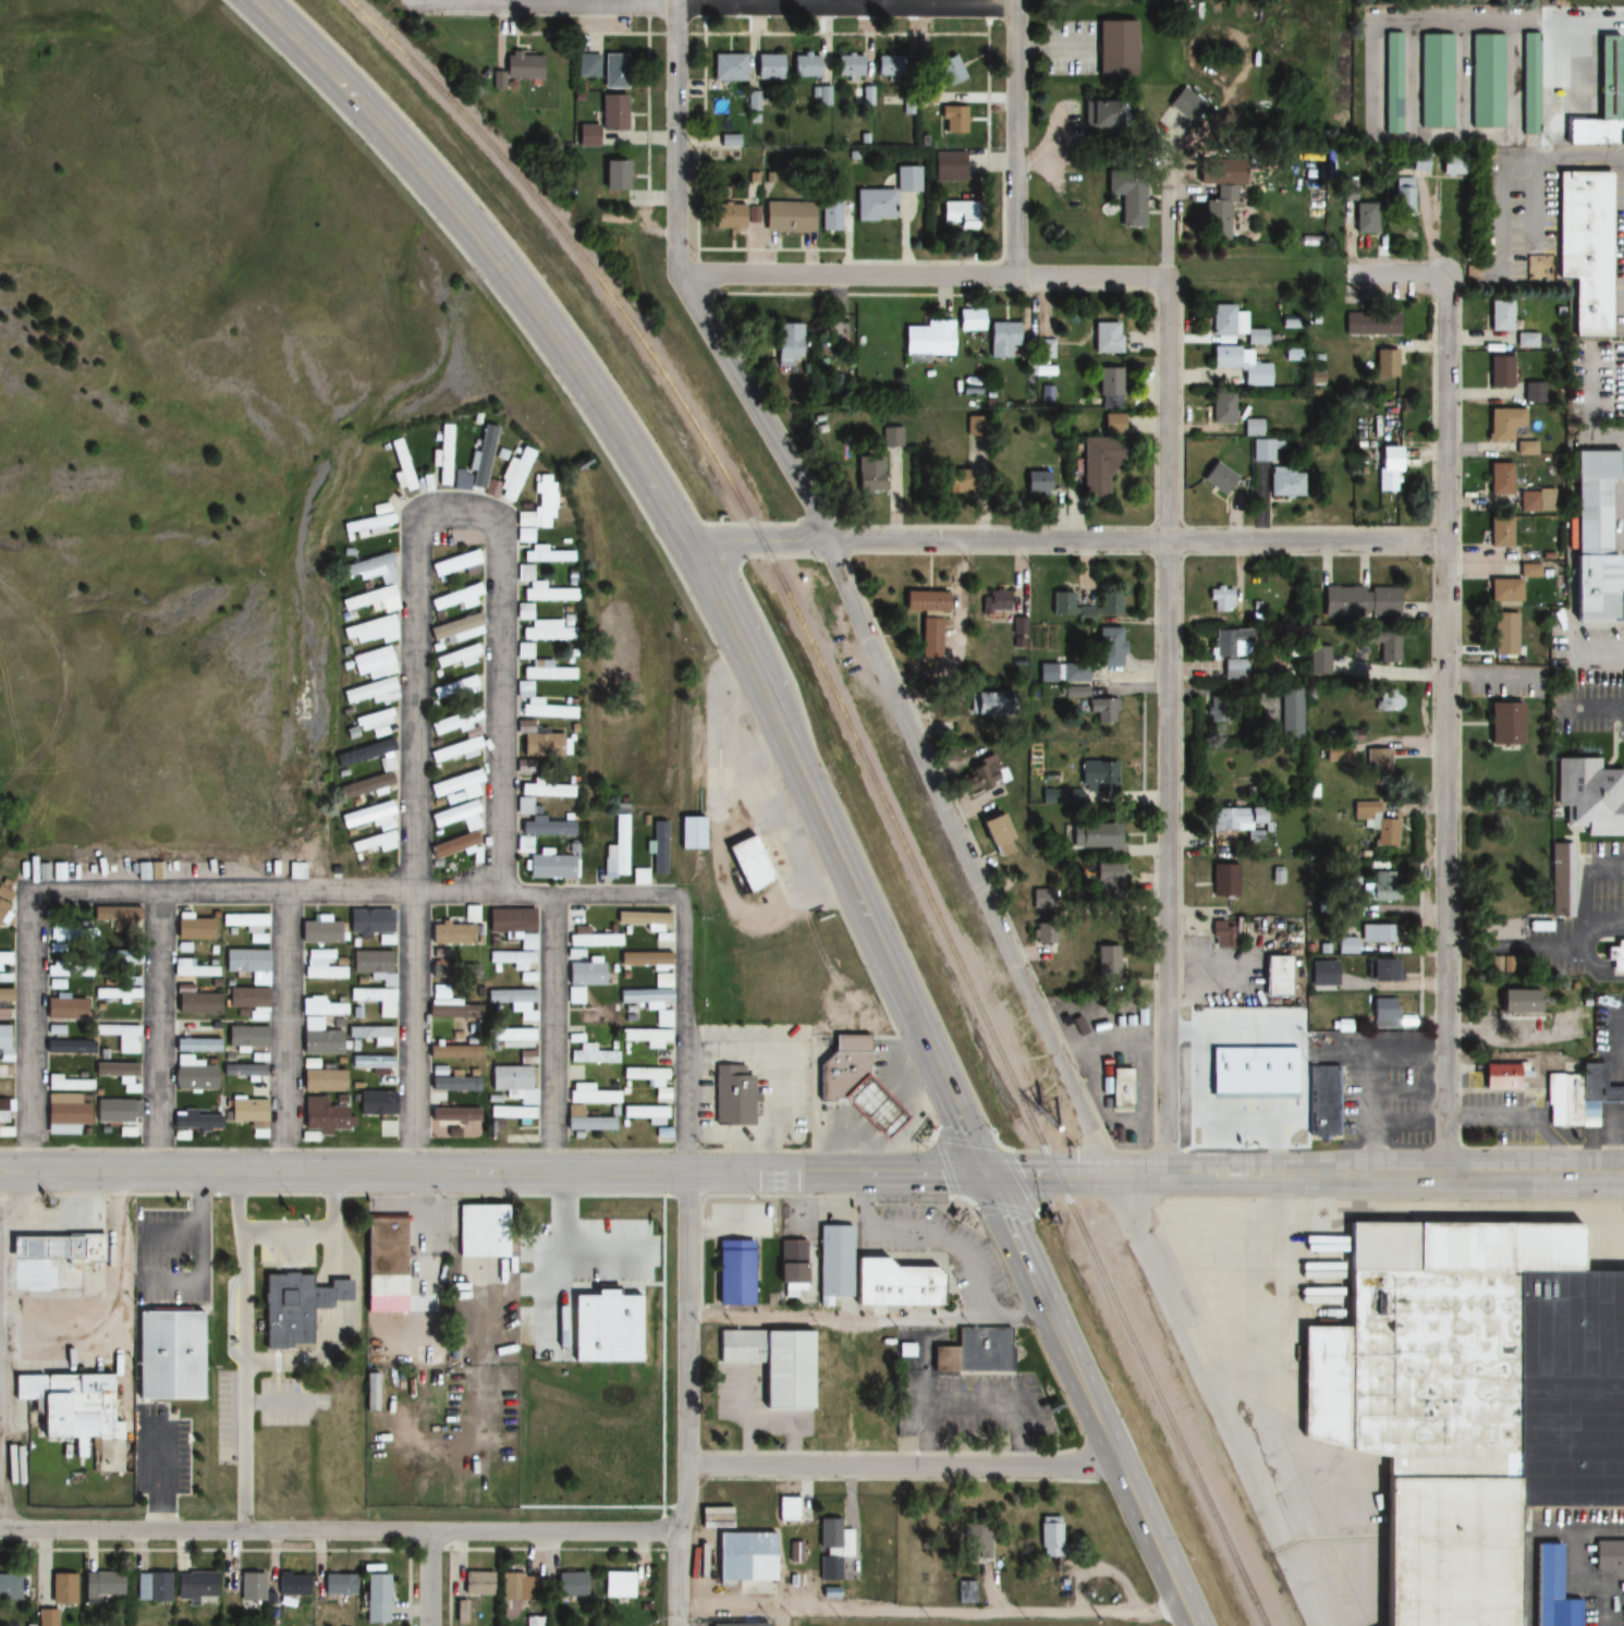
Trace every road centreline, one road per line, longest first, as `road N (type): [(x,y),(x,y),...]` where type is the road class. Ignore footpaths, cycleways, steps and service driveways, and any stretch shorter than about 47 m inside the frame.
road 1 (secondary): [(0,1168),(1623,1176)]
road 2 (primary): [(375,120),(535,310),(691,550),(989,1175)]
road 3 (residential): [(411,1171),(418,540),(431,517),(481,518),(498,548),(500,898)]
road 4 (residential): [(679,274),(798,480),(1113,1175)]
road 5 (residential): [(1451,276),(1446,1175)]
road 6 (residential): [(1164,278),(1168,1176)]
road 7 (residential): [(691,550),(759,540),(1448,541)]
road 8 (residential): [(684,900),(688,1466),(679,1625)]
road 9 (residential): [(0,1529),(682,1530)]
road 10 (residential): [(30,895),(684,900)]
road 11 (residential): [(398,3),(1016,10)]
road 12 (residential): [(1113,1175),(1315,1625)]
road 13 (residential): [(679,274),(1164,278)]
road 14 (residential): [(688,1466),(1080,1464),(1118,1450)]
road 15 (primary): [(989,1175),(1118,1450)]
road 16 (residential): [(30,895),(28,1169)]
road 17 (residential): [(677,0),(679,274)]
road 18 (residential): [(1016,0),(1015,274)]
road 19 (residential): [(550,898),(548,1171)]
road 20 (residential): [(159,896),(157,1169)]
road 21 (residential): [(281,897),(279,1170)]
road 22 (primary): [(1118,1450),(1195,1625)]
road 23 (primary): [(255,0),(375,120)]

